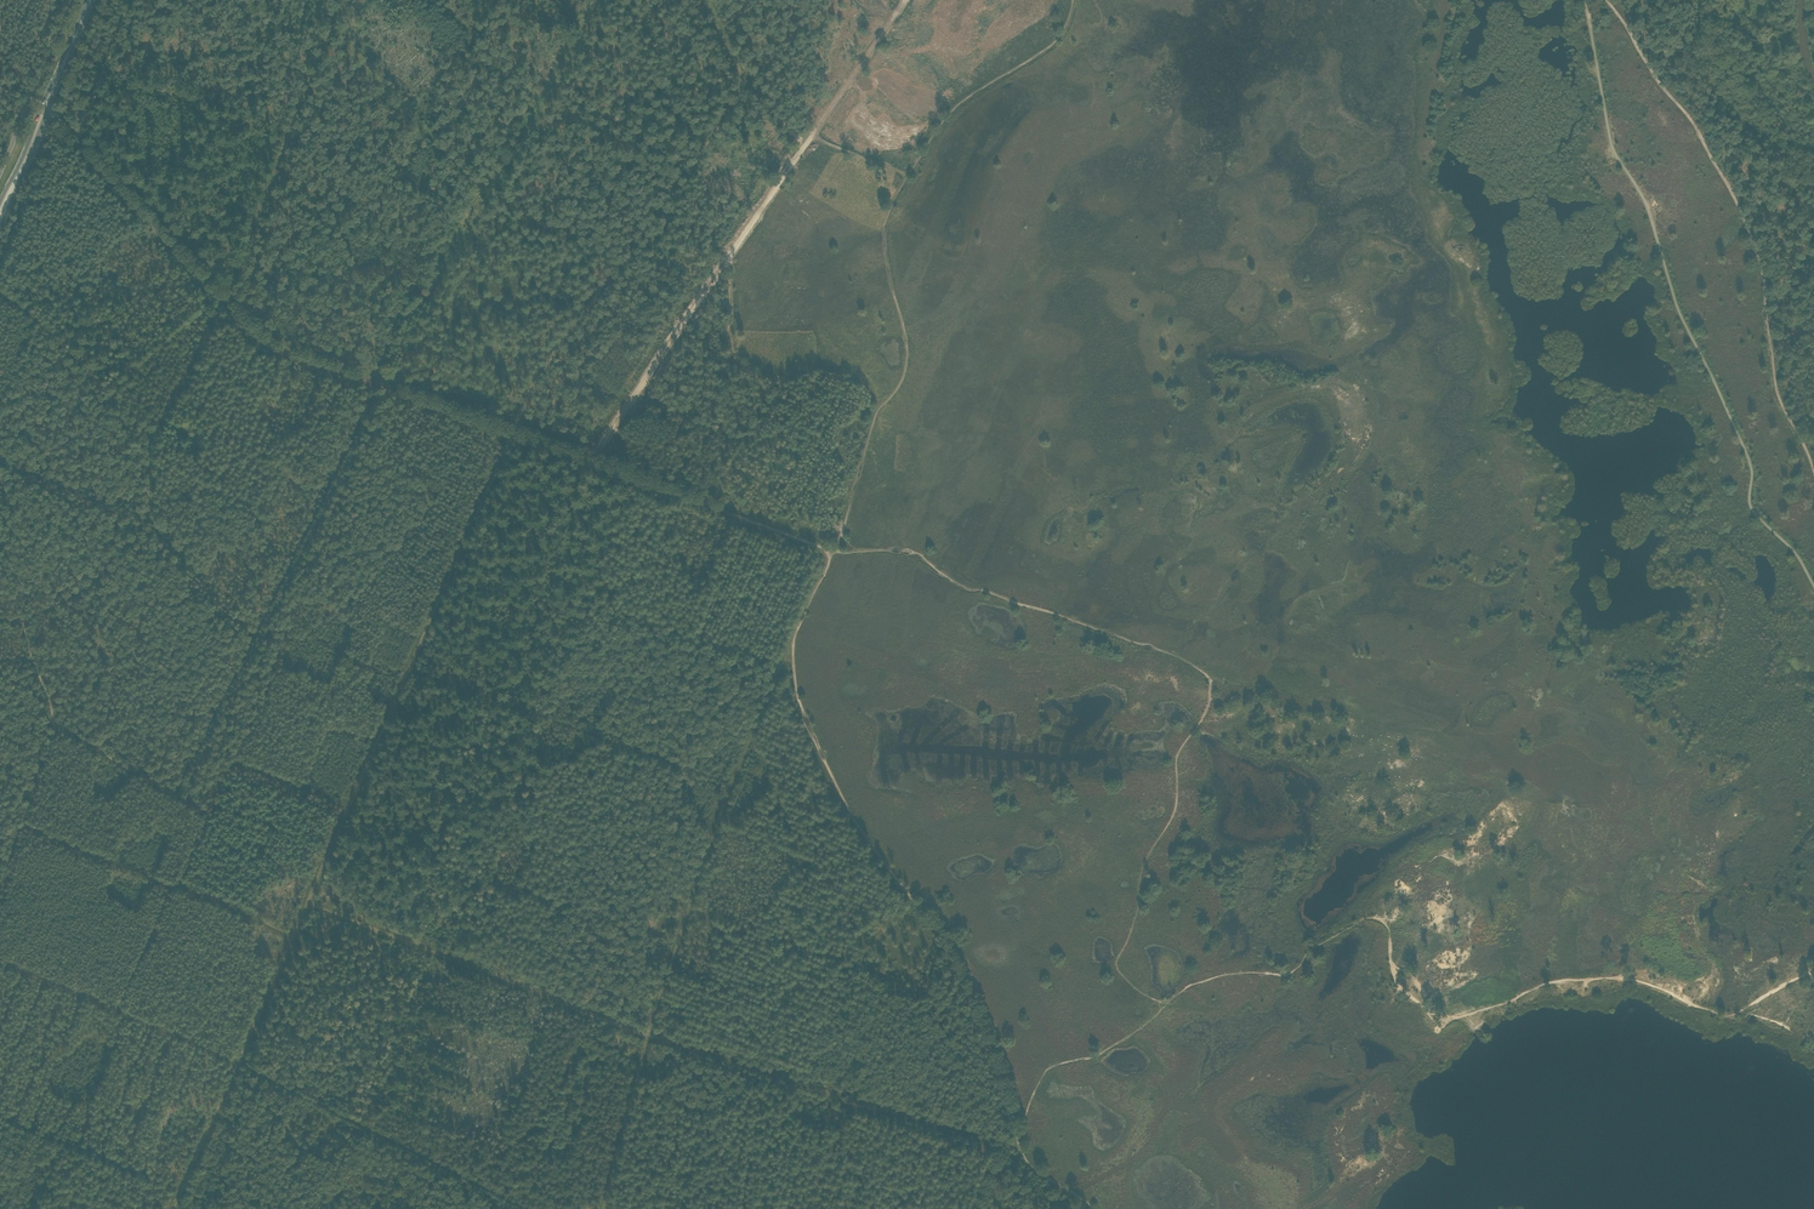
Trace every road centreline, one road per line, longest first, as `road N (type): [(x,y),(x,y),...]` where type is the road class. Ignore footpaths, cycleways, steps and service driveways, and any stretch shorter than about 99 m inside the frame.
road 1 (track): [(49,106),(268,345),(586,461)]
road 2 (track): [(833,551),(787,658),(805,723),(860,835),(952,961),(1018,1139)]
road 3 (track): [(305,0),(486,190),(618,268),(533,385),(510,434)]
road 4 (track): [(597,0),(519,145),(471,205),(378,385)]
road 5 (track): [(878,413),(873,384),(851,368),(784,379),(743,365),(732,352),(730,256)]
road 6 (track): [(586,461),(833,551)]
road 7 (track): [(878,413),(898,388),(908,354),(884,227),(909,176)]
road 8 (track): [(730,256),(586,461)]
road 9 (track): [(909,176),(948,112),(1053,44),(1073,0)]
road 10 (track): [(810,136),(795,138),(768,111),(703,0)]
road 11 (track): [(906,0),(810,136)]
road 12 (track): [(833,551),(878,413)]
road 13 (track): [(810,136),(730,256)]
road 14 (track): [(787,658),(727,787)]

